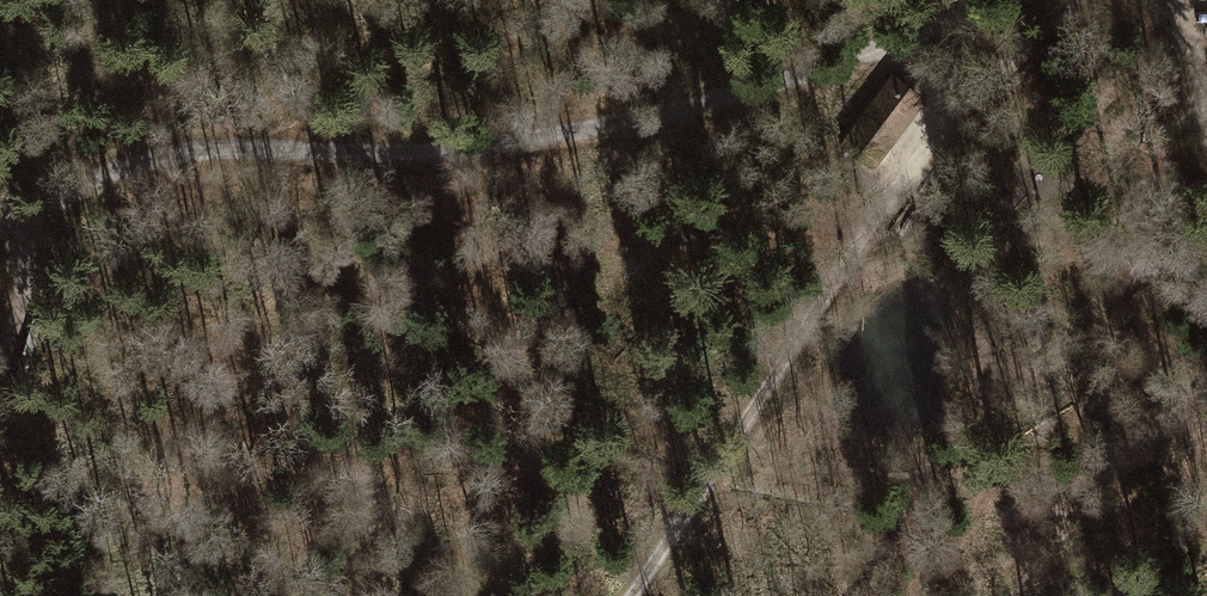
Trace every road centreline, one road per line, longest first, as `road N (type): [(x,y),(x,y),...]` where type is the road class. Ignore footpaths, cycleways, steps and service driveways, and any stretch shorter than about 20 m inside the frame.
road 1 (track): [(999,0),(712,101),(475,144),(72,184),(0,213)]
road 2 (track): [(1085,0),(1012,66),(853,257),(623,595)]
road 3 (track): [(20,205),(20,321),(0,385)]

